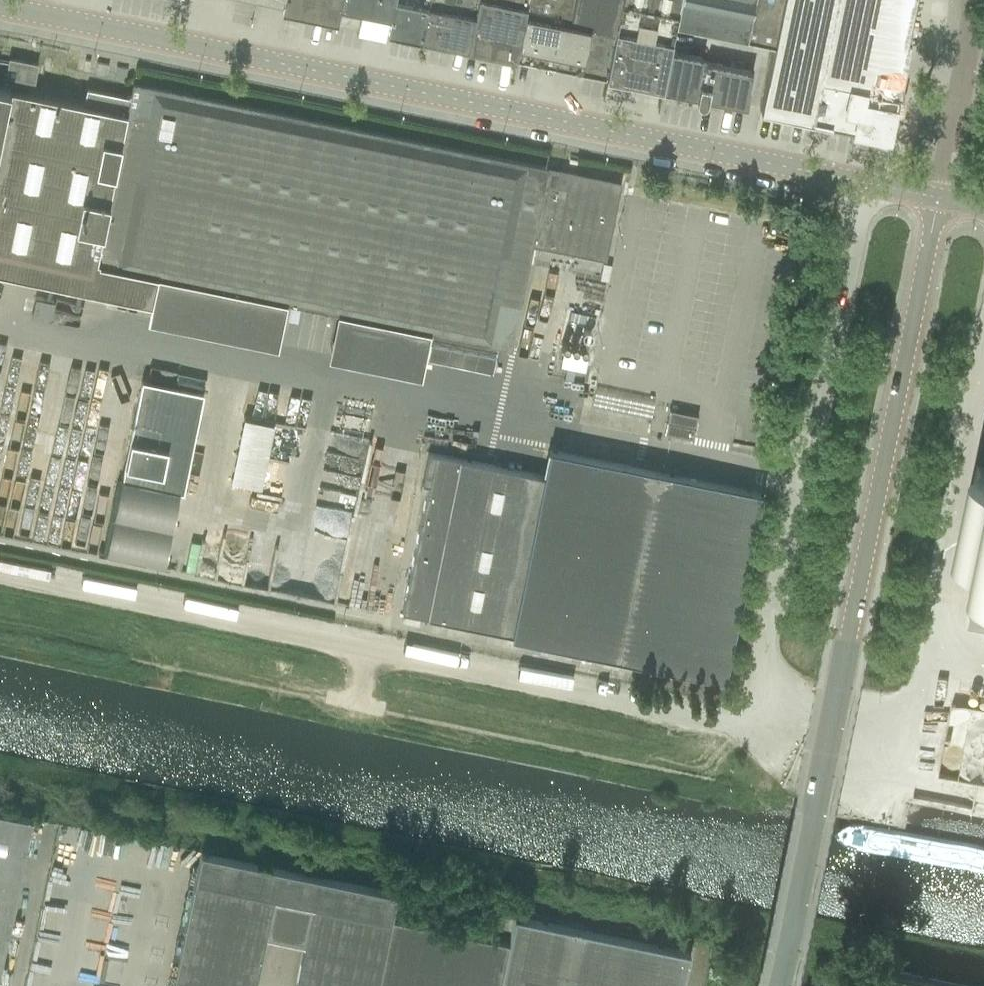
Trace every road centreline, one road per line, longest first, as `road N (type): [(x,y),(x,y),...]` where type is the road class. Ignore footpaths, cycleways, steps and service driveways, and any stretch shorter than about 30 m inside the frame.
road 1 (tertiary): [(867,188),(0,9)]
road 2 (tertiary): [(776,985),(938,204)]
road 3 (unclassified): [(750,730),(0,573)]
road 4 (unclassified): [(750,730),(867,188)]
road 5 (unclassified): [(933,657),(983,357)]
road 6 (unclassified): [(750,730),(850,741),(893,733),(913,719),(933,657)]
road 7 (unclassified): [(972,0),(938,204)]

